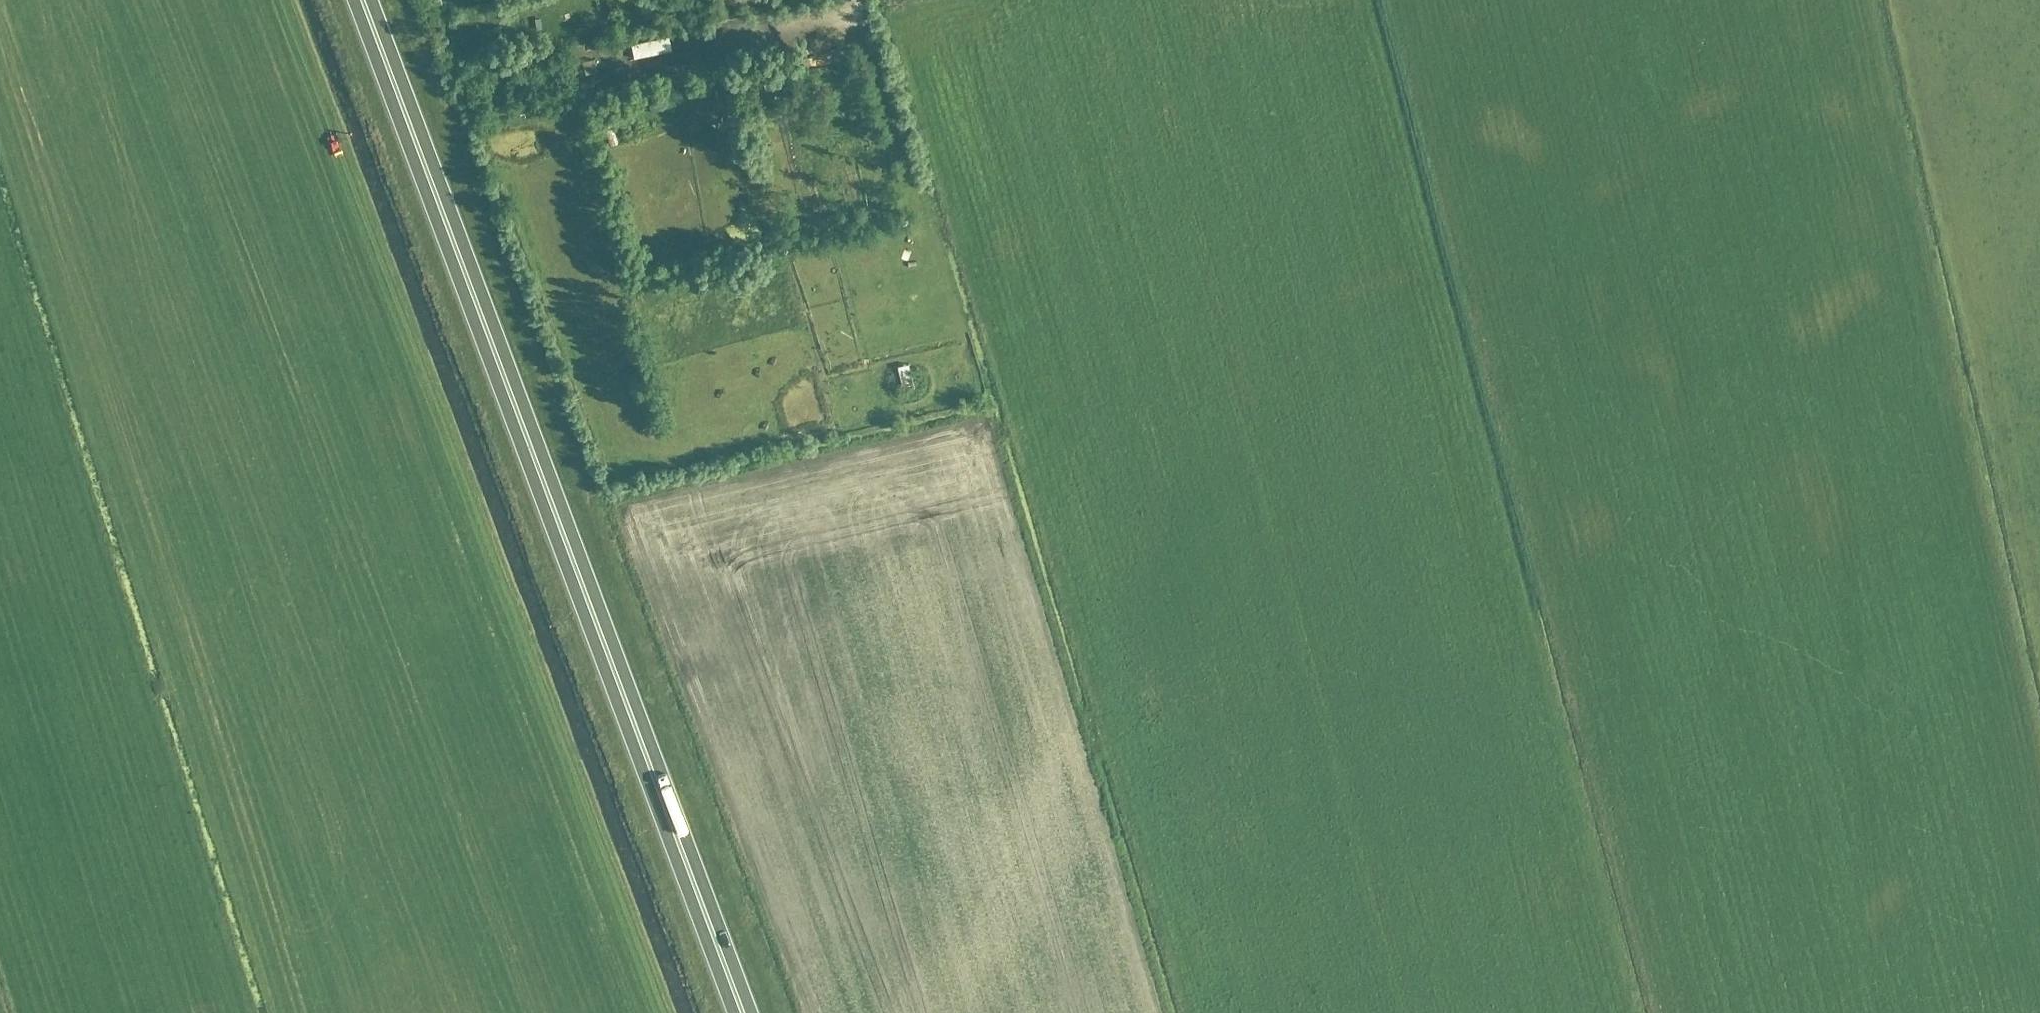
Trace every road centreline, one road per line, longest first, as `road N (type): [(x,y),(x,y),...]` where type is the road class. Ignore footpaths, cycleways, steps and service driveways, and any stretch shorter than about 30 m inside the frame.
road 1 (trunk): [(733,1012),(358,0)]

